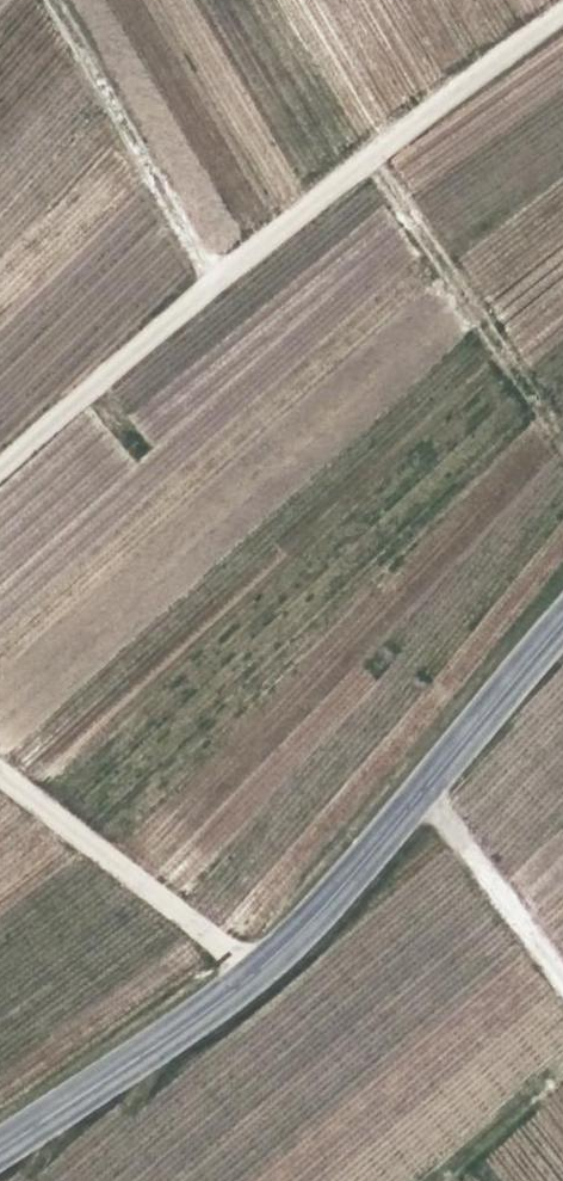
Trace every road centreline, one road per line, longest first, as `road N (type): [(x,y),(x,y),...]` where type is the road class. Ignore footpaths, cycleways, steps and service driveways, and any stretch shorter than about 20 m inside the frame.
road 1 (tertiary): [(562,617),(296,927),(248,972),(0,1142)]
road 2 (track): [(0,464),(206,280),(562,11)]
road 3 (track): [(206,280),(48,0)]
road 4 (track): [(0,776),(248,972)]
road 5 (track): [(420,792),(562,980)]

